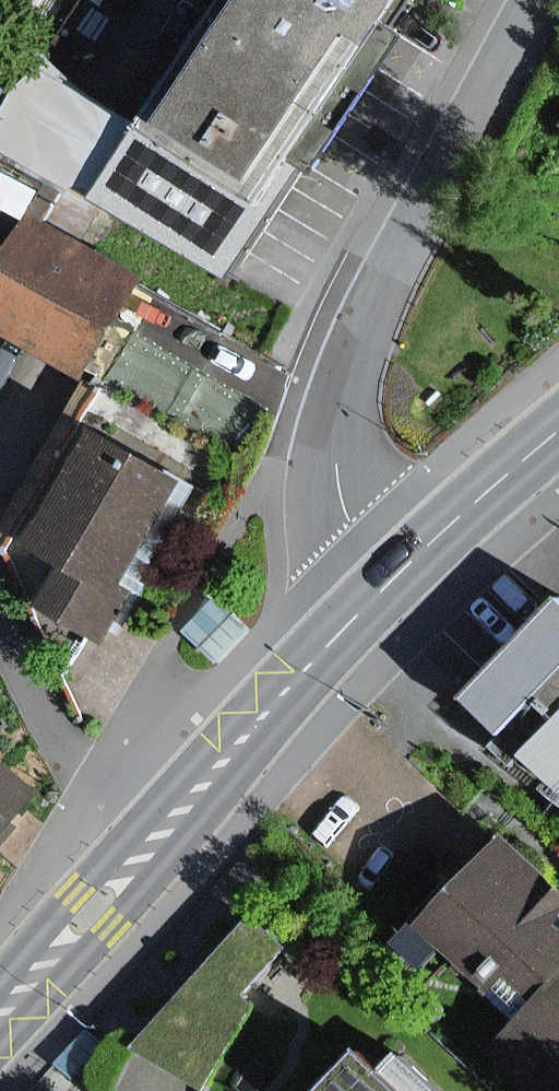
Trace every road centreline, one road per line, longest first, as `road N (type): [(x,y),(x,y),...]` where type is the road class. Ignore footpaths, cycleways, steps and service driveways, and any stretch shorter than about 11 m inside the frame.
road 1 (residential): [(400,573),(362,537),(343,501),(339,430),(372,321),(416,225),(542,0)]
road 2 (primary): [(400,573),(0,1021)]
road 3 (primary): [(558,436),(400,573)]

